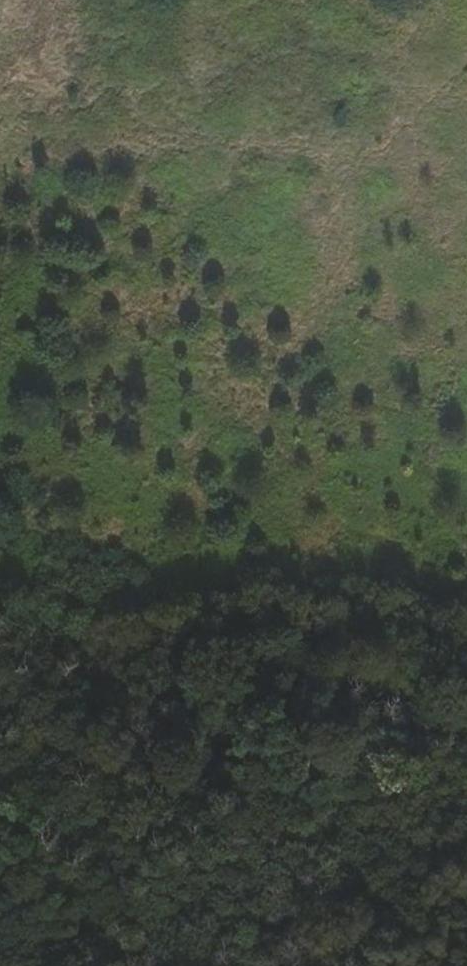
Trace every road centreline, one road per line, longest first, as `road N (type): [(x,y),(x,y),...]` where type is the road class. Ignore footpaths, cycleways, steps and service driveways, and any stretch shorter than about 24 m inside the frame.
road 1 (track): [(466,797),(175,814),(0,845)]

